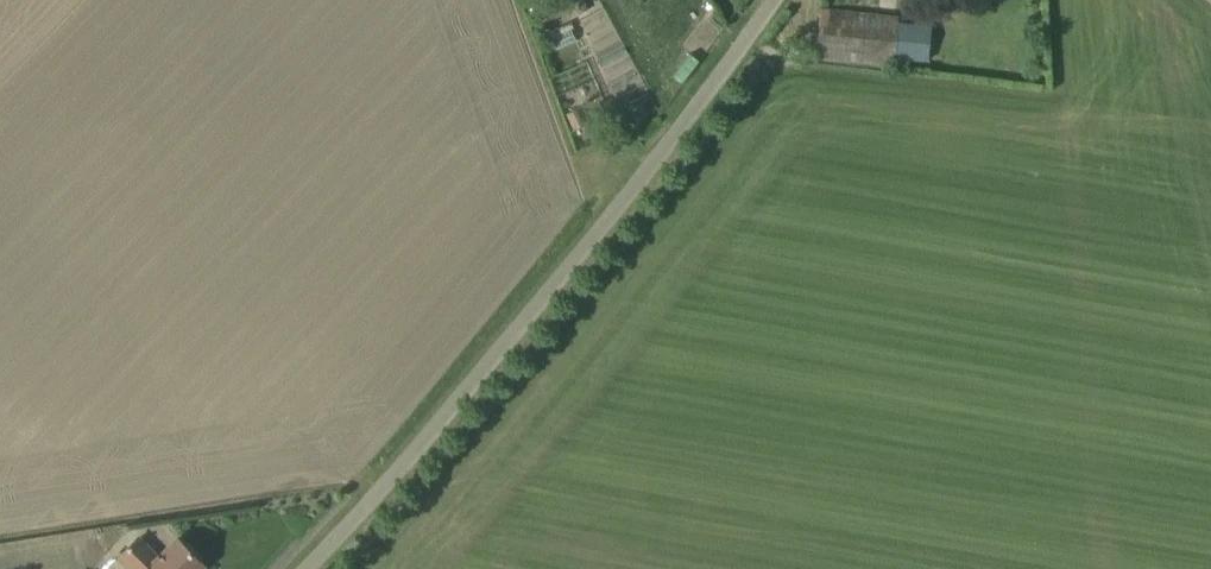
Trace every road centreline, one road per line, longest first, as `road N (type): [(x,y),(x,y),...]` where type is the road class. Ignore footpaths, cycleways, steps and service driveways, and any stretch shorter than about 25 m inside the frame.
road 1 (unclassified): [(301,568),(424,441),(771,0)]

